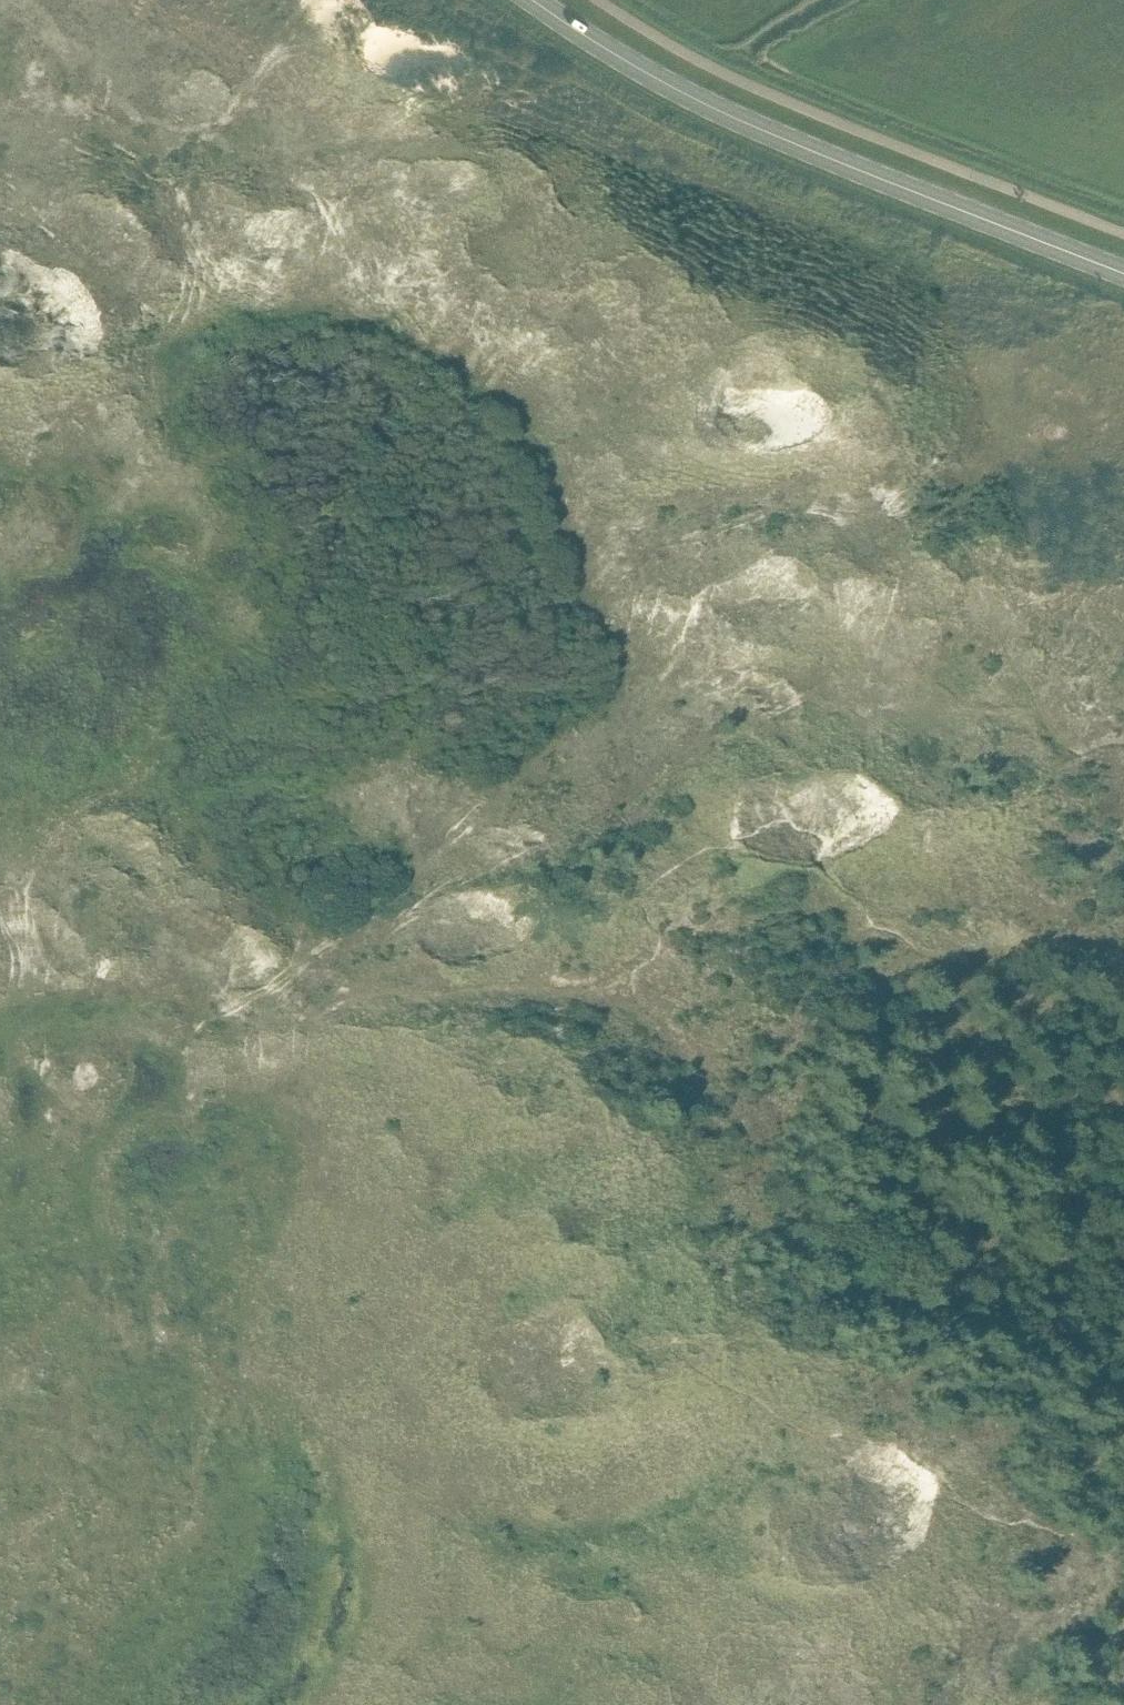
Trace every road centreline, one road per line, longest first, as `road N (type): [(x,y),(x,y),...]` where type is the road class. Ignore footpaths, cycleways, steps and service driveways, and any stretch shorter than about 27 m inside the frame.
road 1 (secondary): [(1123,276),(691,97),(533,0)]

